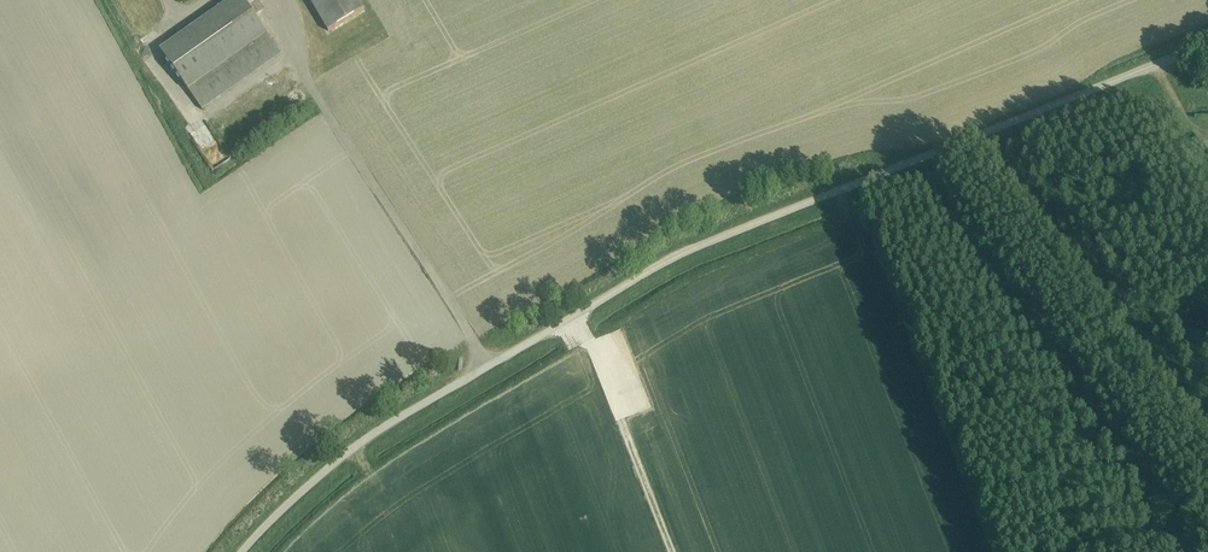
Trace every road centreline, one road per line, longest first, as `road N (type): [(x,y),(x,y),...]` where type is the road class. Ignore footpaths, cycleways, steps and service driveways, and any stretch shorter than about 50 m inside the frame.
road 1 (unclassified): [(241,551),(365,440),(654,268),(1207,43)]
road 2 (track): [(488,367),(325,106)]
road 3 (track): [(616,421),(668,551)]

